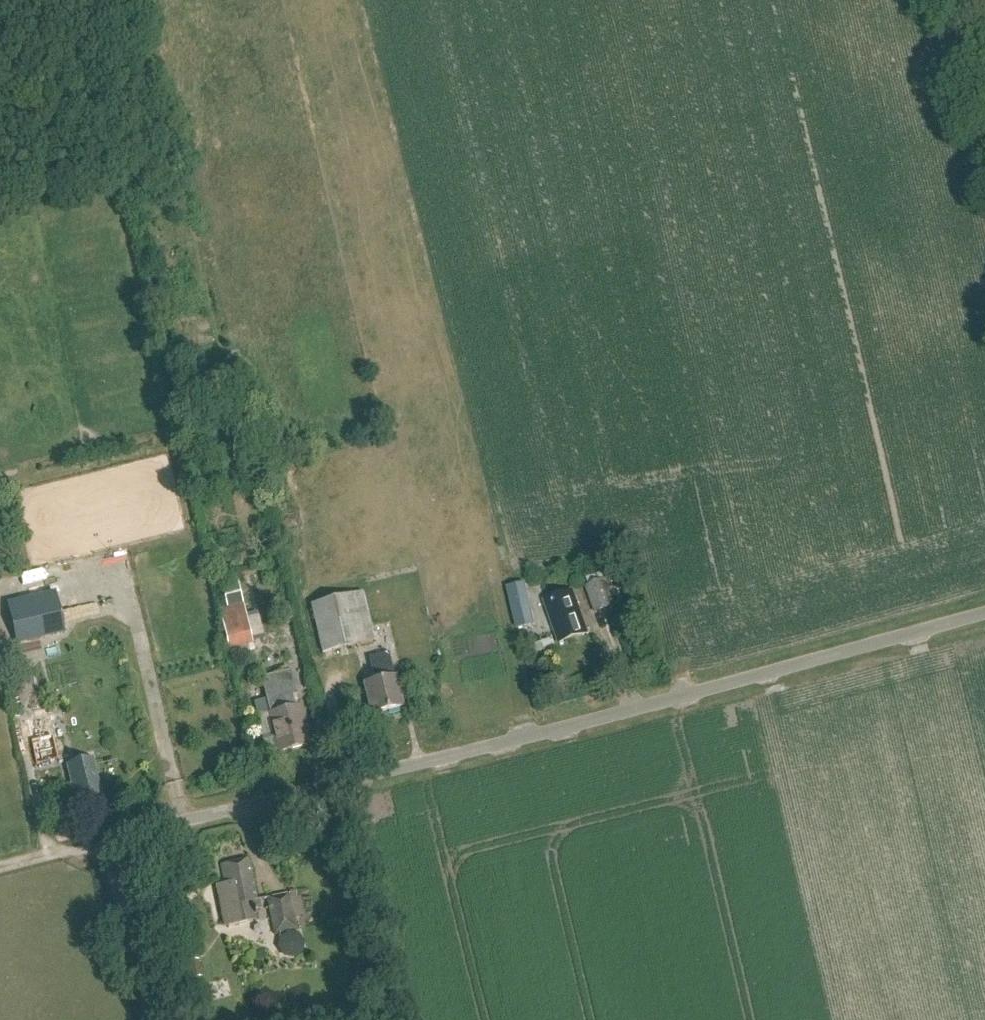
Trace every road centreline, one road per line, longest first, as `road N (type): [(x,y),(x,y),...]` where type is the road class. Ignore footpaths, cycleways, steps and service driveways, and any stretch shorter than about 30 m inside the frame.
road 1 (unclassified): [(103,838),(984,612)]

